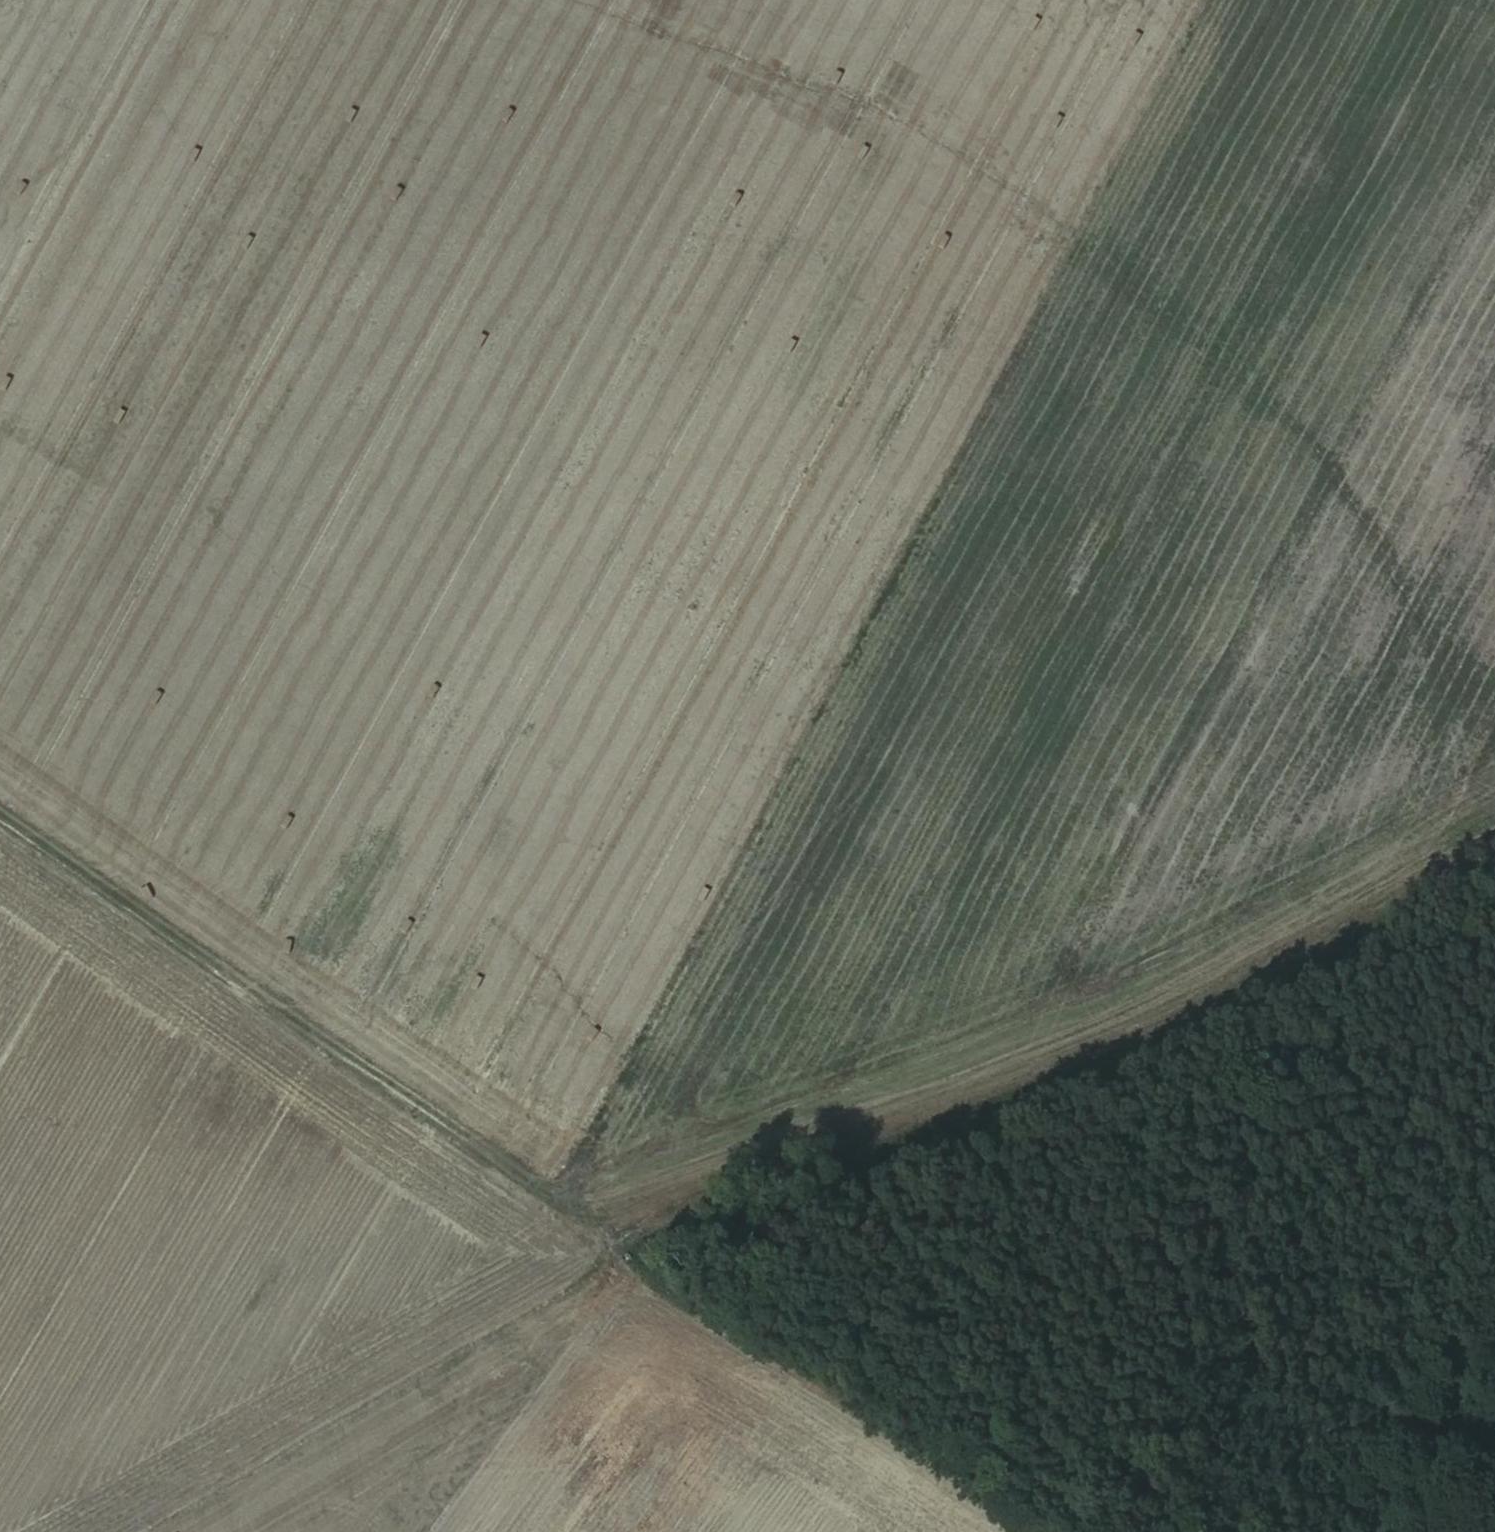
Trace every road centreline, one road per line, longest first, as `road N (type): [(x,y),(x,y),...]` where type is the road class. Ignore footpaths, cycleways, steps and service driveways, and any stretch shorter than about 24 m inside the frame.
road 1 (track): [(1494,1355),(1371,1531)]

